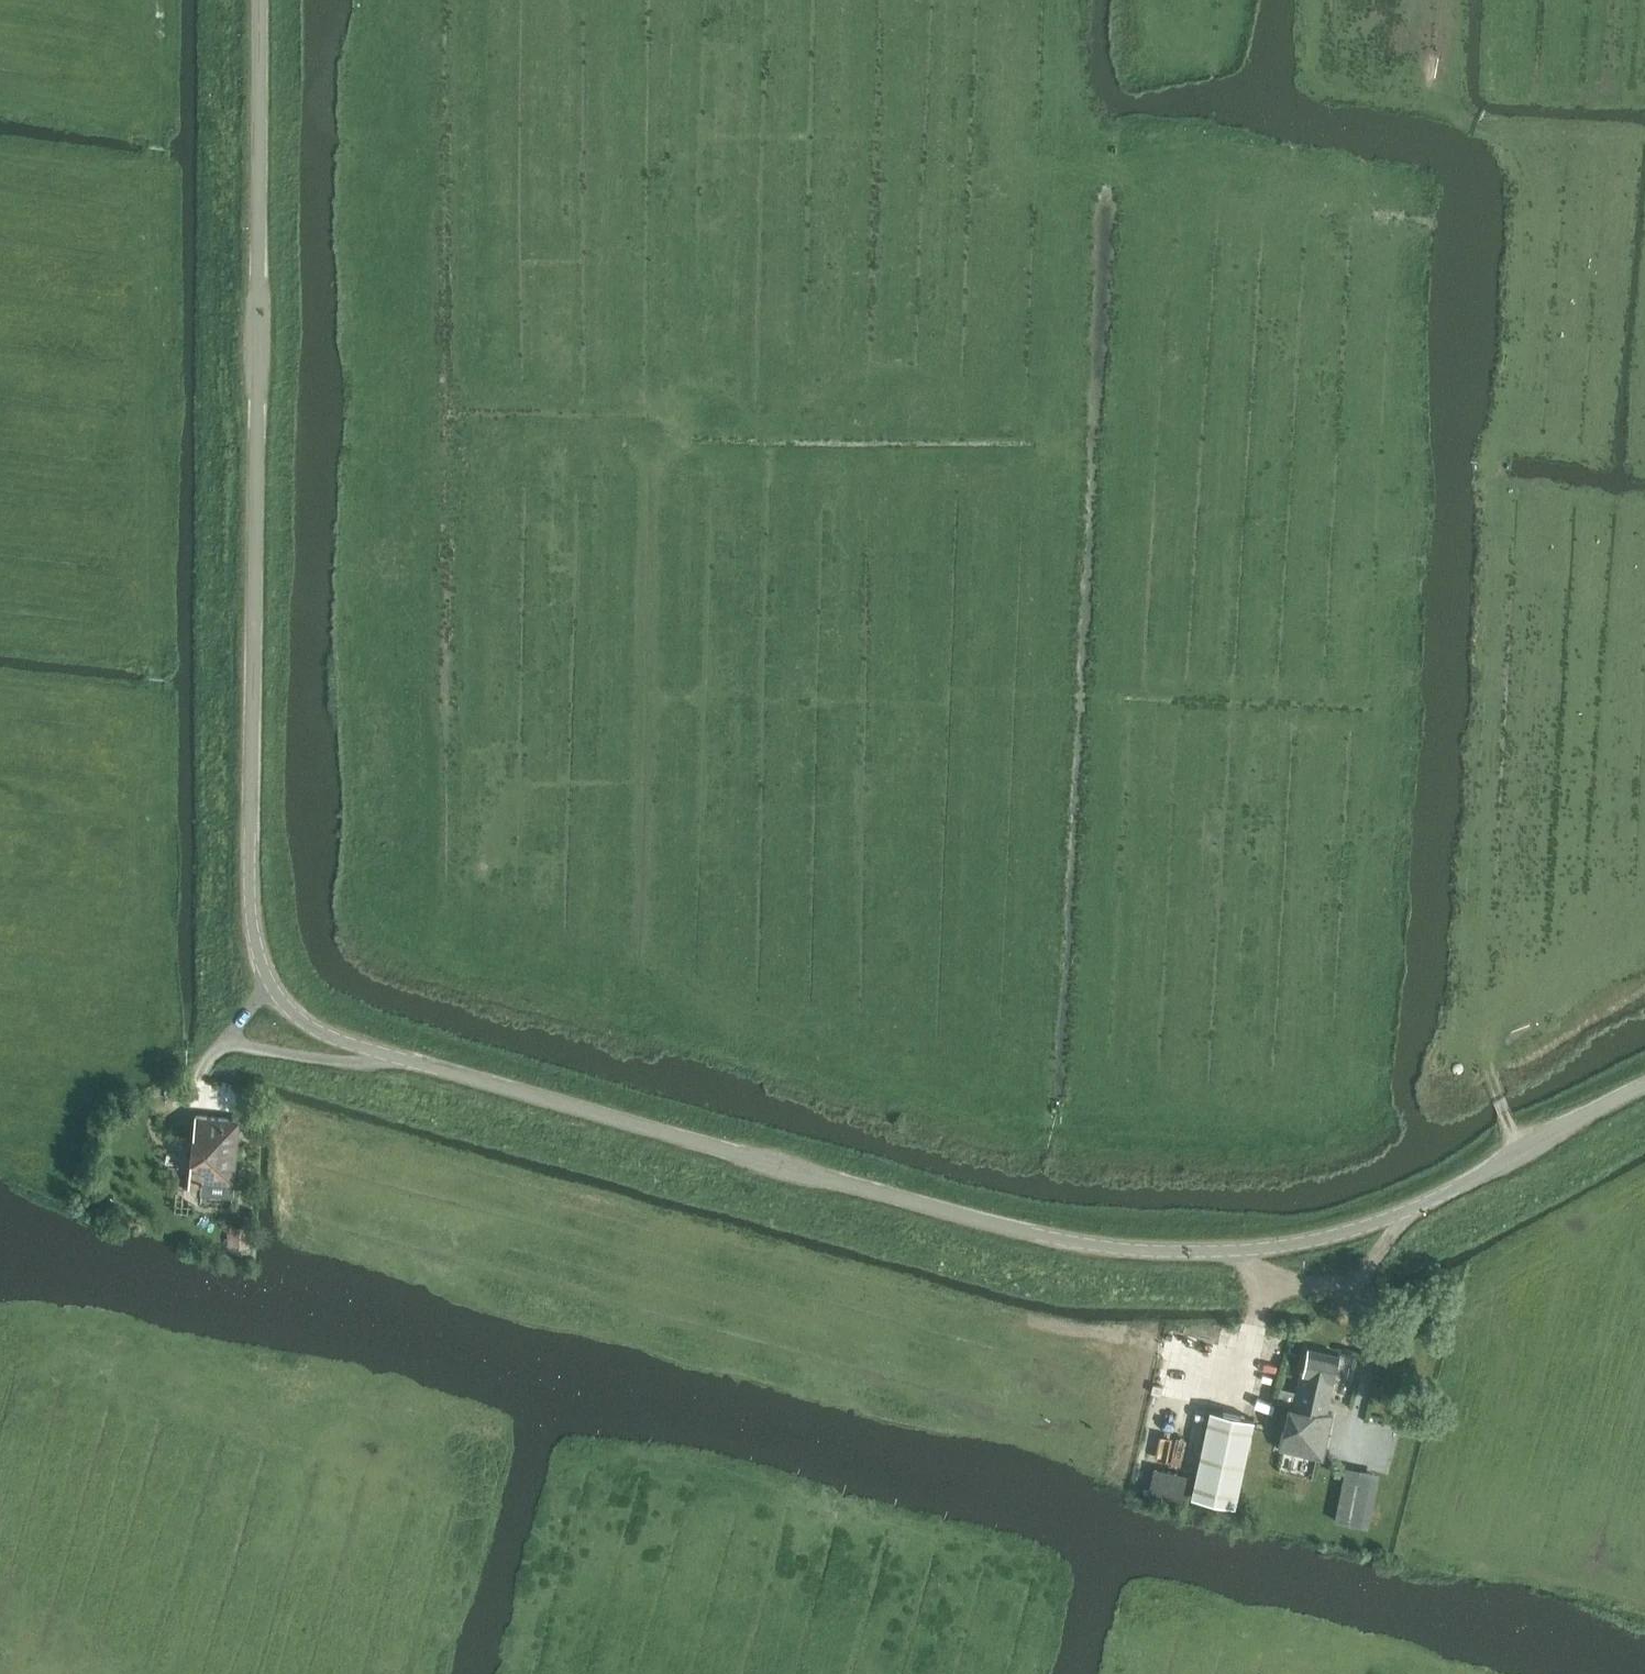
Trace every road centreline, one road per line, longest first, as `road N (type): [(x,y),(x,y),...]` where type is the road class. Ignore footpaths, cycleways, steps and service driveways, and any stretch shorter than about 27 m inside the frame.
road 1 (unclassified): [(1644,1084),(1376,1223),(1278,1246),(1148,1250),(1042,1234),(789,1167),(333,1038),(294,1014),(271,985),(251,909),(259,0)]

